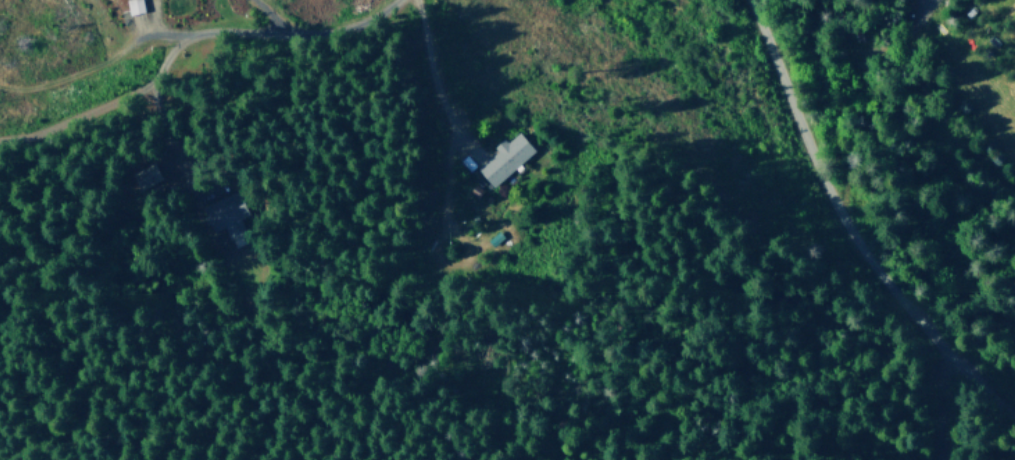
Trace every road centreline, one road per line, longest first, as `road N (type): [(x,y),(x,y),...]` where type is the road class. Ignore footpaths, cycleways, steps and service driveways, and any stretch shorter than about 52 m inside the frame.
road 1 (residential): [(778,104),(432,160),(228,264),(67,406),(28,459)]
road 2 (residential): [(1014,418),(861,264),(778,104),(661,0)]

